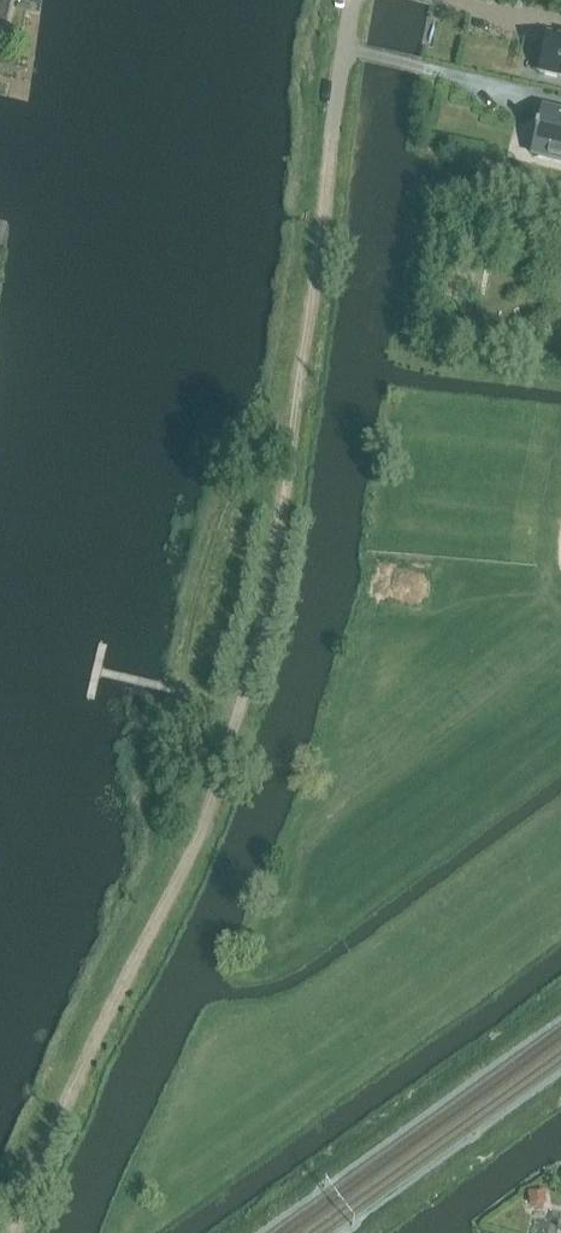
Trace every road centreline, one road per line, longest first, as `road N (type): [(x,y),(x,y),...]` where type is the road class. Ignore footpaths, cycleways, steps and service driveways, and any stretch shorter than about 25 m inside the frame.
road 1 (track): [(334,150),(264,642),(201,841),(119,991),(14,1232)]
road 2 (residential): [(334,150),(356,0)]

